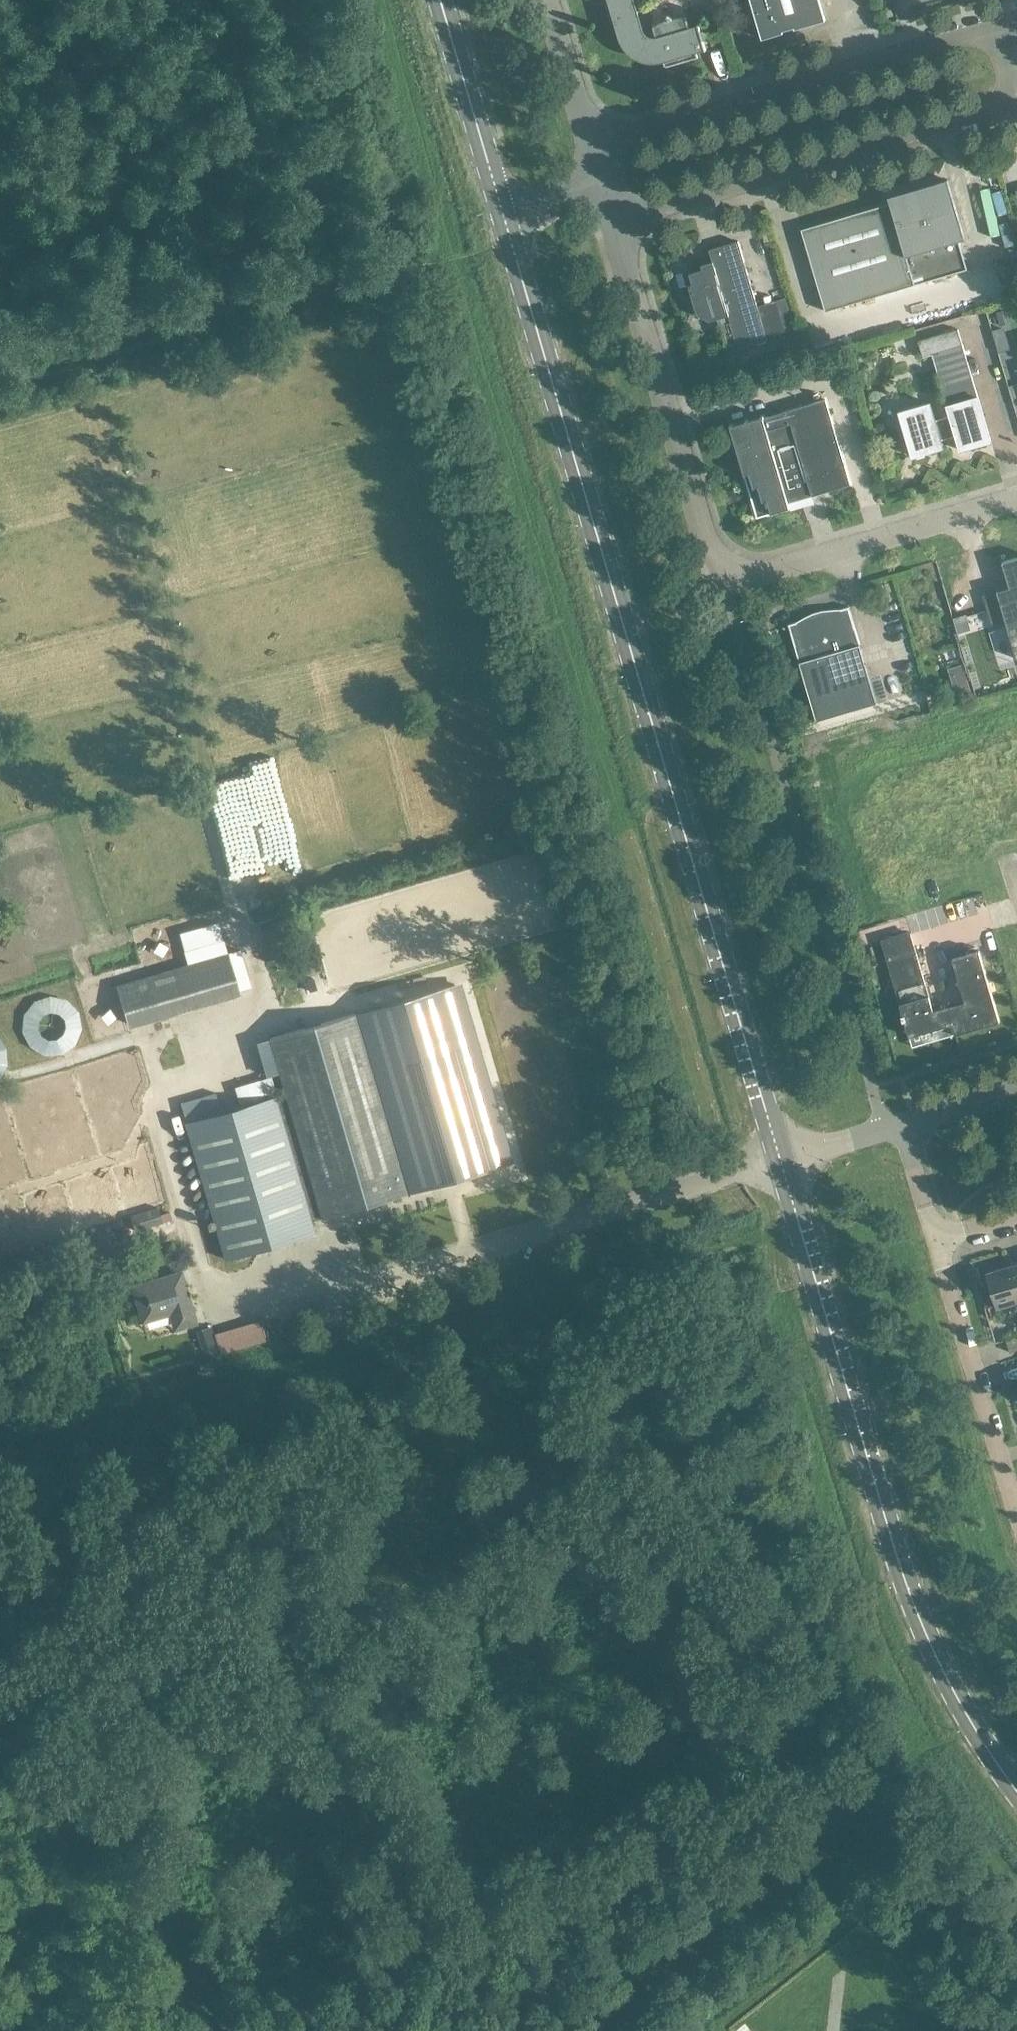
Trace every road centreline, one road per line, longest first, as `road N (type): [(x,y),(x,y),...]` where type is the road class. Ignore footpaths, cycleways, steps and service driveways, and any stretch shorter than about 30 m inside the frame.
road 1 (tertiary): [(782,1160),(505,211)]
road 2 (tertiary): [(1016,1792),(940,1668),(911,1600),(782,1160)]
road 3 (track): [(0,384),(448,266)]
road 4 (unclassified): [(1000,25),(596,142)]
road 5 (unclassified): [(620,224),(1016,104)]
road 6 (unclassified): [(727,575),(716,560),(620,224)]
road 7 (track): [(184,674),(206,810),(261,982),(256,1025)]
road 8 (unclassified): [(727,575),(747,577),(1016,500)]
road 9 (residential): [(1016,1495),(936,1242)]
road 10 (tertiary): [(505,211),(441,0)]
road 11 (unclassified): [(596,142),(555,0)]
road 12 (residential): [(782,1160),(903,1127)]

